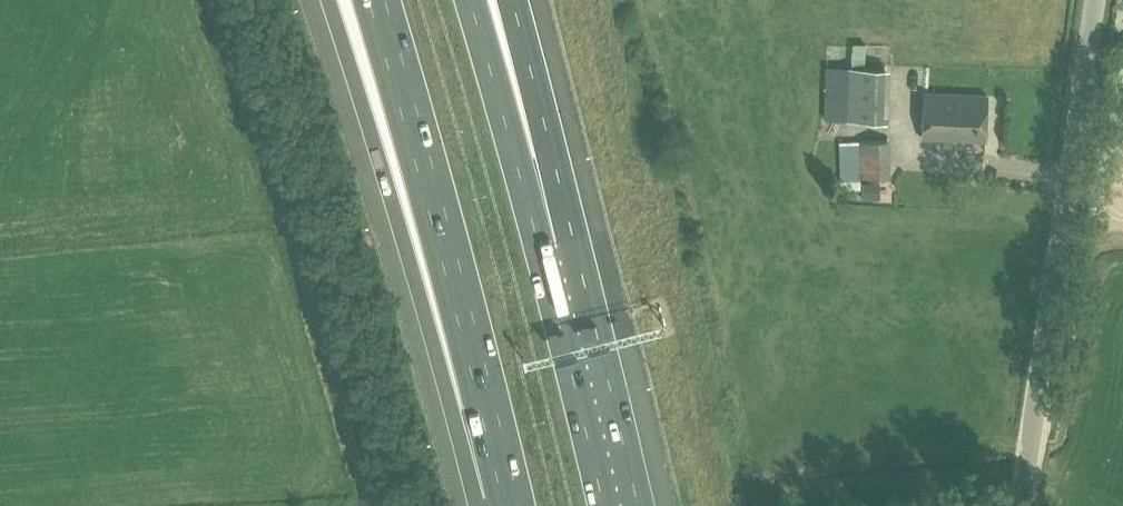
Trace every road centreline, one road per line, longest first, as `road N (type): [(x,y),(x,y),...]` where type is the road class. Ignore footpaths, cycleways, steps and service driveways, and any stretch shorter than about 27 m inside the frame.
road 1 (motorway): [(328,0),(411,260),(510,494)]
road 2 (motorway): [(378,0),(510,494)]
road 3 (unclassified): [(1021,505),(1095,0)]
road 4 (motorway): [(616,505),(555,240)]
road 5 (motorway): [(555,240),(476,0)]
road 6 (motorway): [(555,240),(505,0)]

